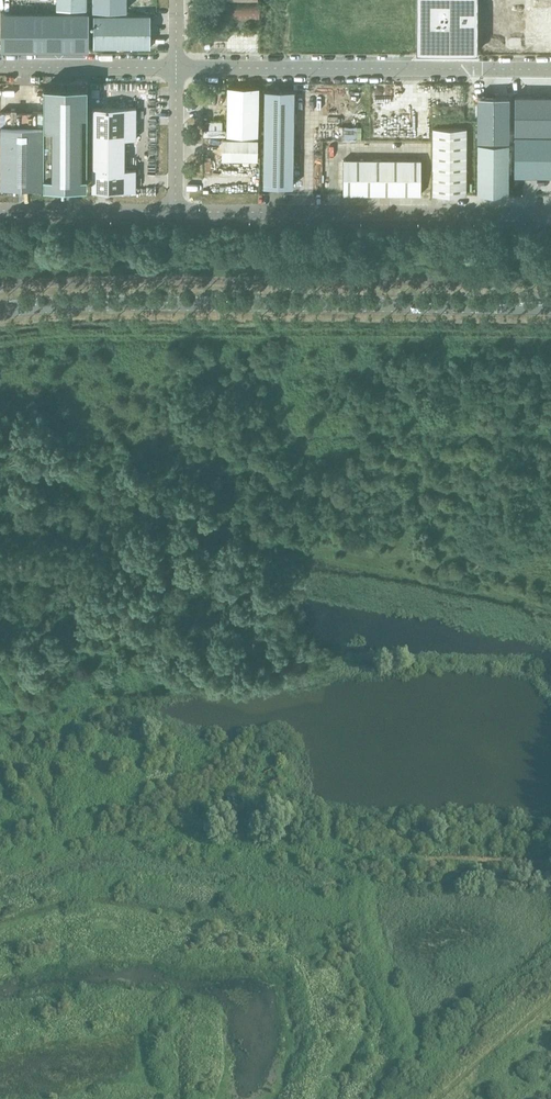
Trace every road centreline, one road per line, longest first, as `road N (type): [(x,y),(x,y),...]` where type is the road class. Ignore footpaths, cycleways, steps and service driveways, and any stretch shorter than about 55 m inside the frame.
road 1 (tertiary): [(0,312),(550,304)]
road 2 (unclassified): [(550,213),(177,213)]
road 3 (unclassified): [(178,66),(550,68)]
road 4 (unclassified): [(0,65),(178,66)]
road 5 (unclassified): [(177,213),(0,210)]
road 6 (unclassified): [(177,213),(178,66)]

